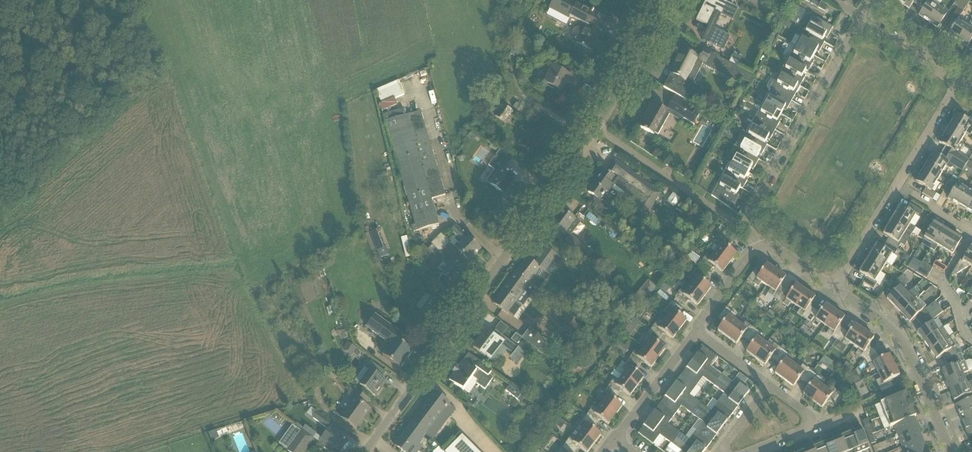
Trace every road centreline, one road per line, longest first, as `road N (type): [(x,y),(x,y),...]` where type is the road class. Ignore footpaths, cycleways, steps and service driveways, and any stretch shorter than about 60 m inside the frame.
road 1 (residential): [(365,451),(595,125)]
road 2 (unclassified): [(739,232),(862,18)]
road 3 (residential): [(831,288),(895,335),(950,451)]
road 4 (residential): [(595,125),(661,0)]
road 5 (residential): [(615,438),(698,326)]
road 6 (residential): [(896,185),(962,79)]
road 7 (residential): [(831,288),(896,185)]

